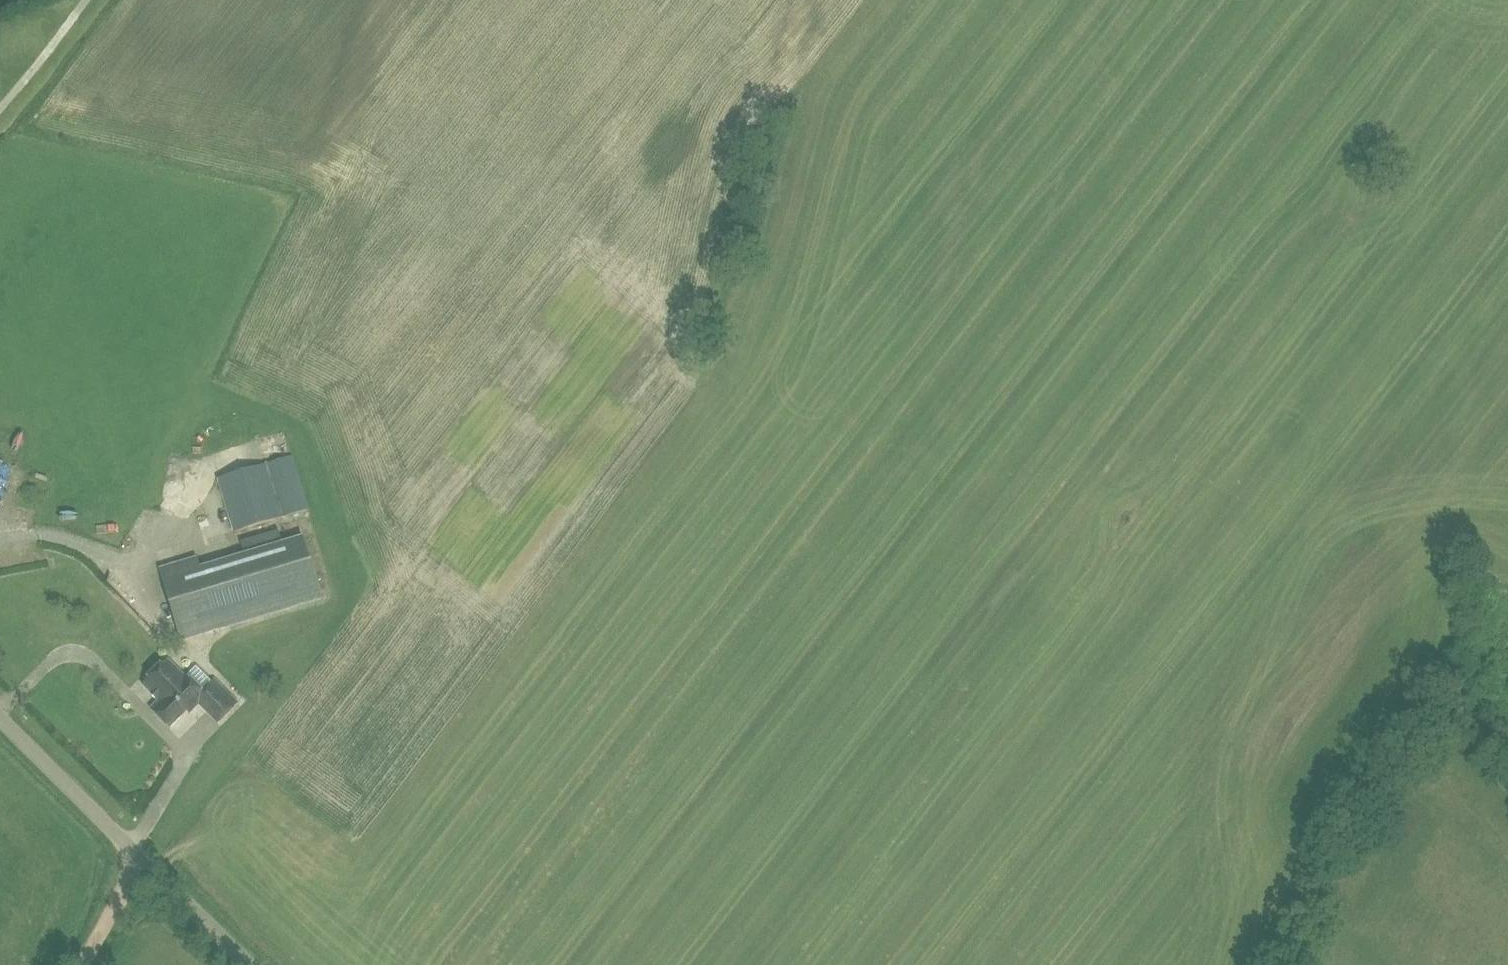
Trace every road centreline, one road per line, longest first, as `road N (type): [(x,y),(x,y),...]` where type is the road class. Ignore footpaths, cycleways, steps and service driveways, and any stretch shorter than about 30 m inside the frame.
road 1 (tertiary): [(249,964),(0,719)]
road 2 (track): [(79,964),(142,859)]

